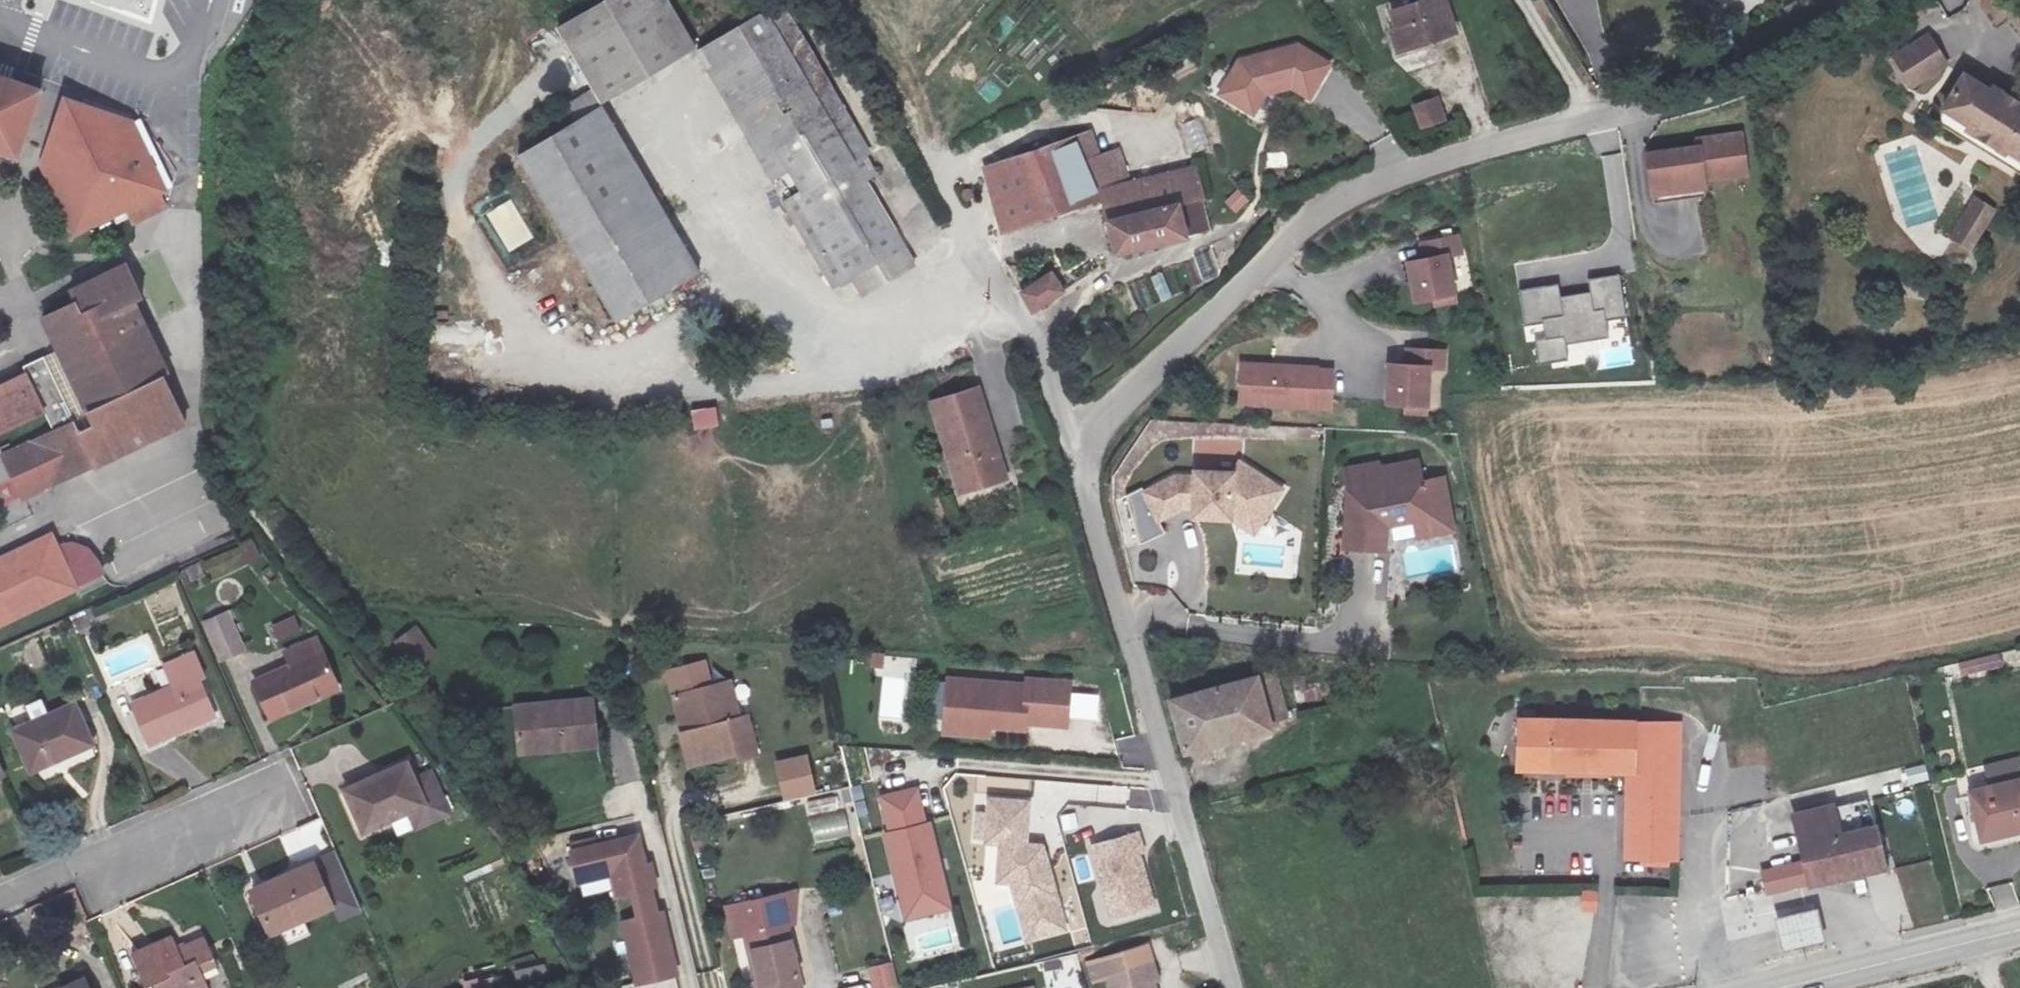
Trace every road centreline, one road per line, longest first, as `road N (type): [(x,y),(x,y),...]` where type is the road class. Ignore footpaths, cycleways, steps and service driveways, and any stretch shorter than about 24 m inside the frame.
road 1 (unclassified): [(1881,0),(1736,75),(1369,182),(1319,208),(1098,412),(1082,439),(1081,481),(1227,987)]
road 2 (track): [(1082,439),(982,257),(816,0)]
road 3 (residential): [(0,909),(259,801)]
road 4 (secondary): [(2019,930),(1787,987)]
road 5 (residential): [(1594,987),(1607,867)]

